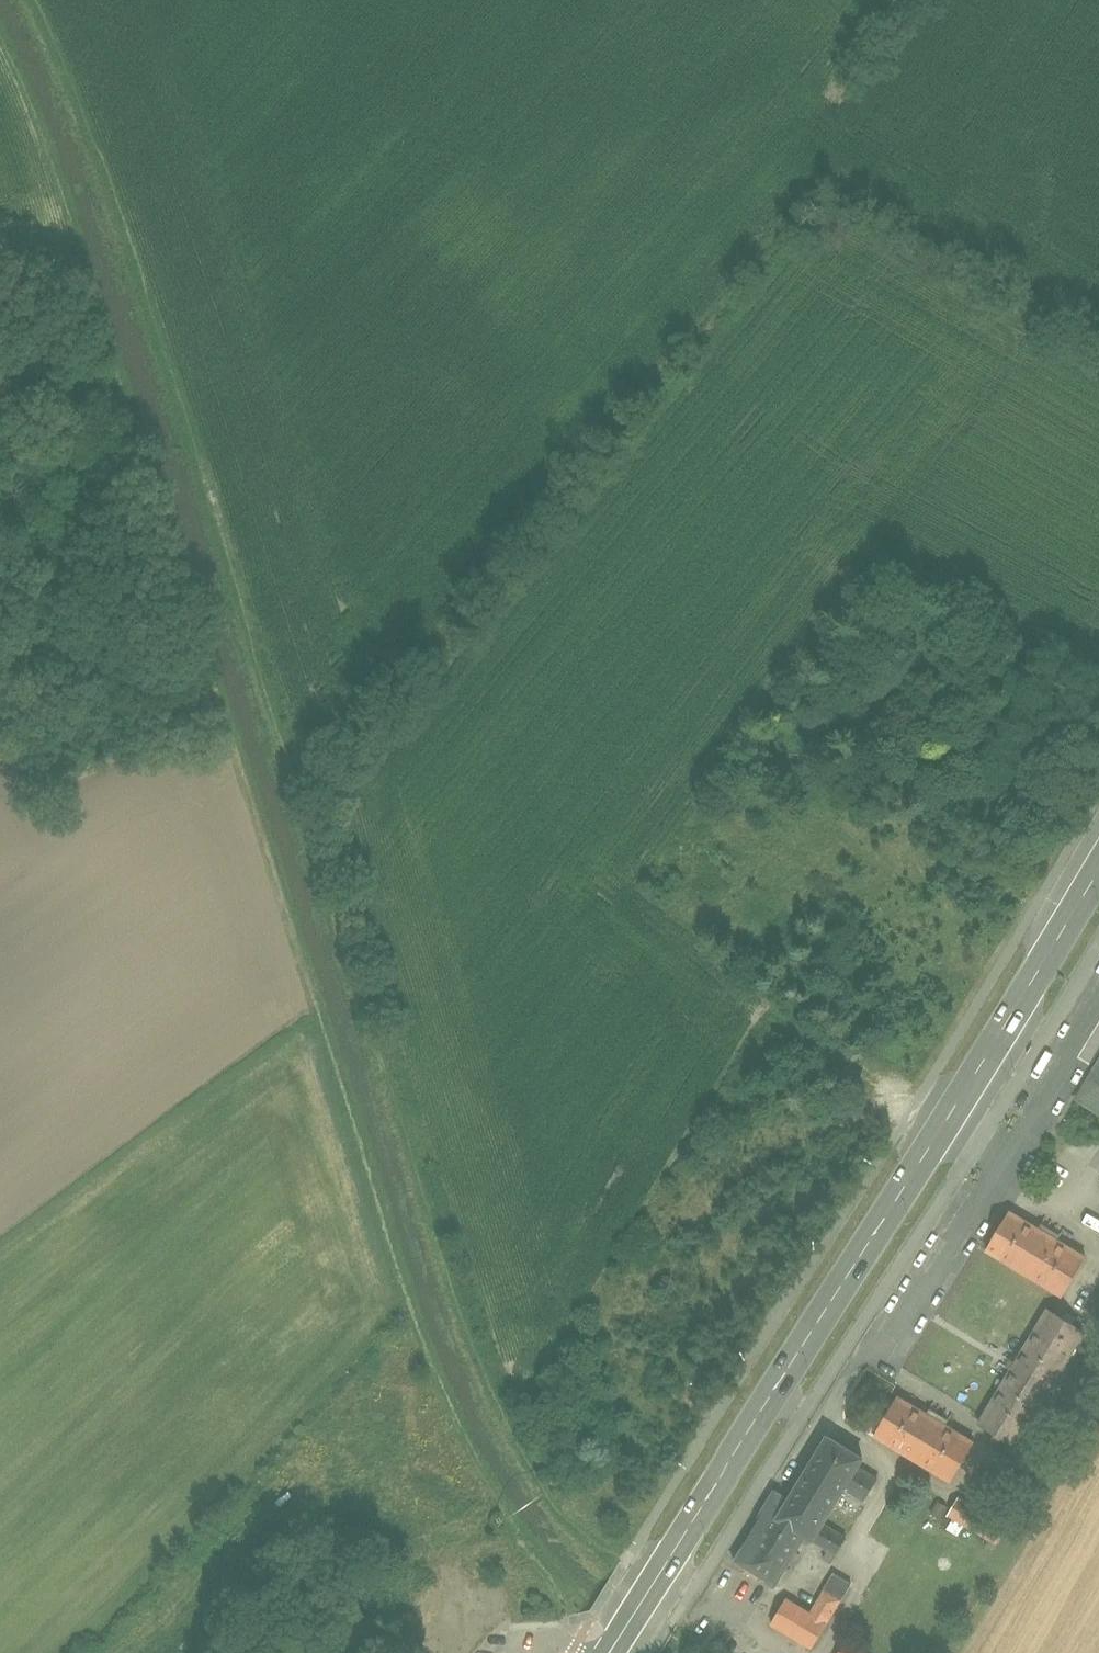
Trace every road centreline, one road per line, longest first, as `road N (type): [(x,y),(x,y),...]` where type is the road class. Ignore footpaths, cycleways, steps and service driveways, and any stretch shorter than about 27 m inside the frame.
road 1 (primary): [(1098,869),(624,1628)]

